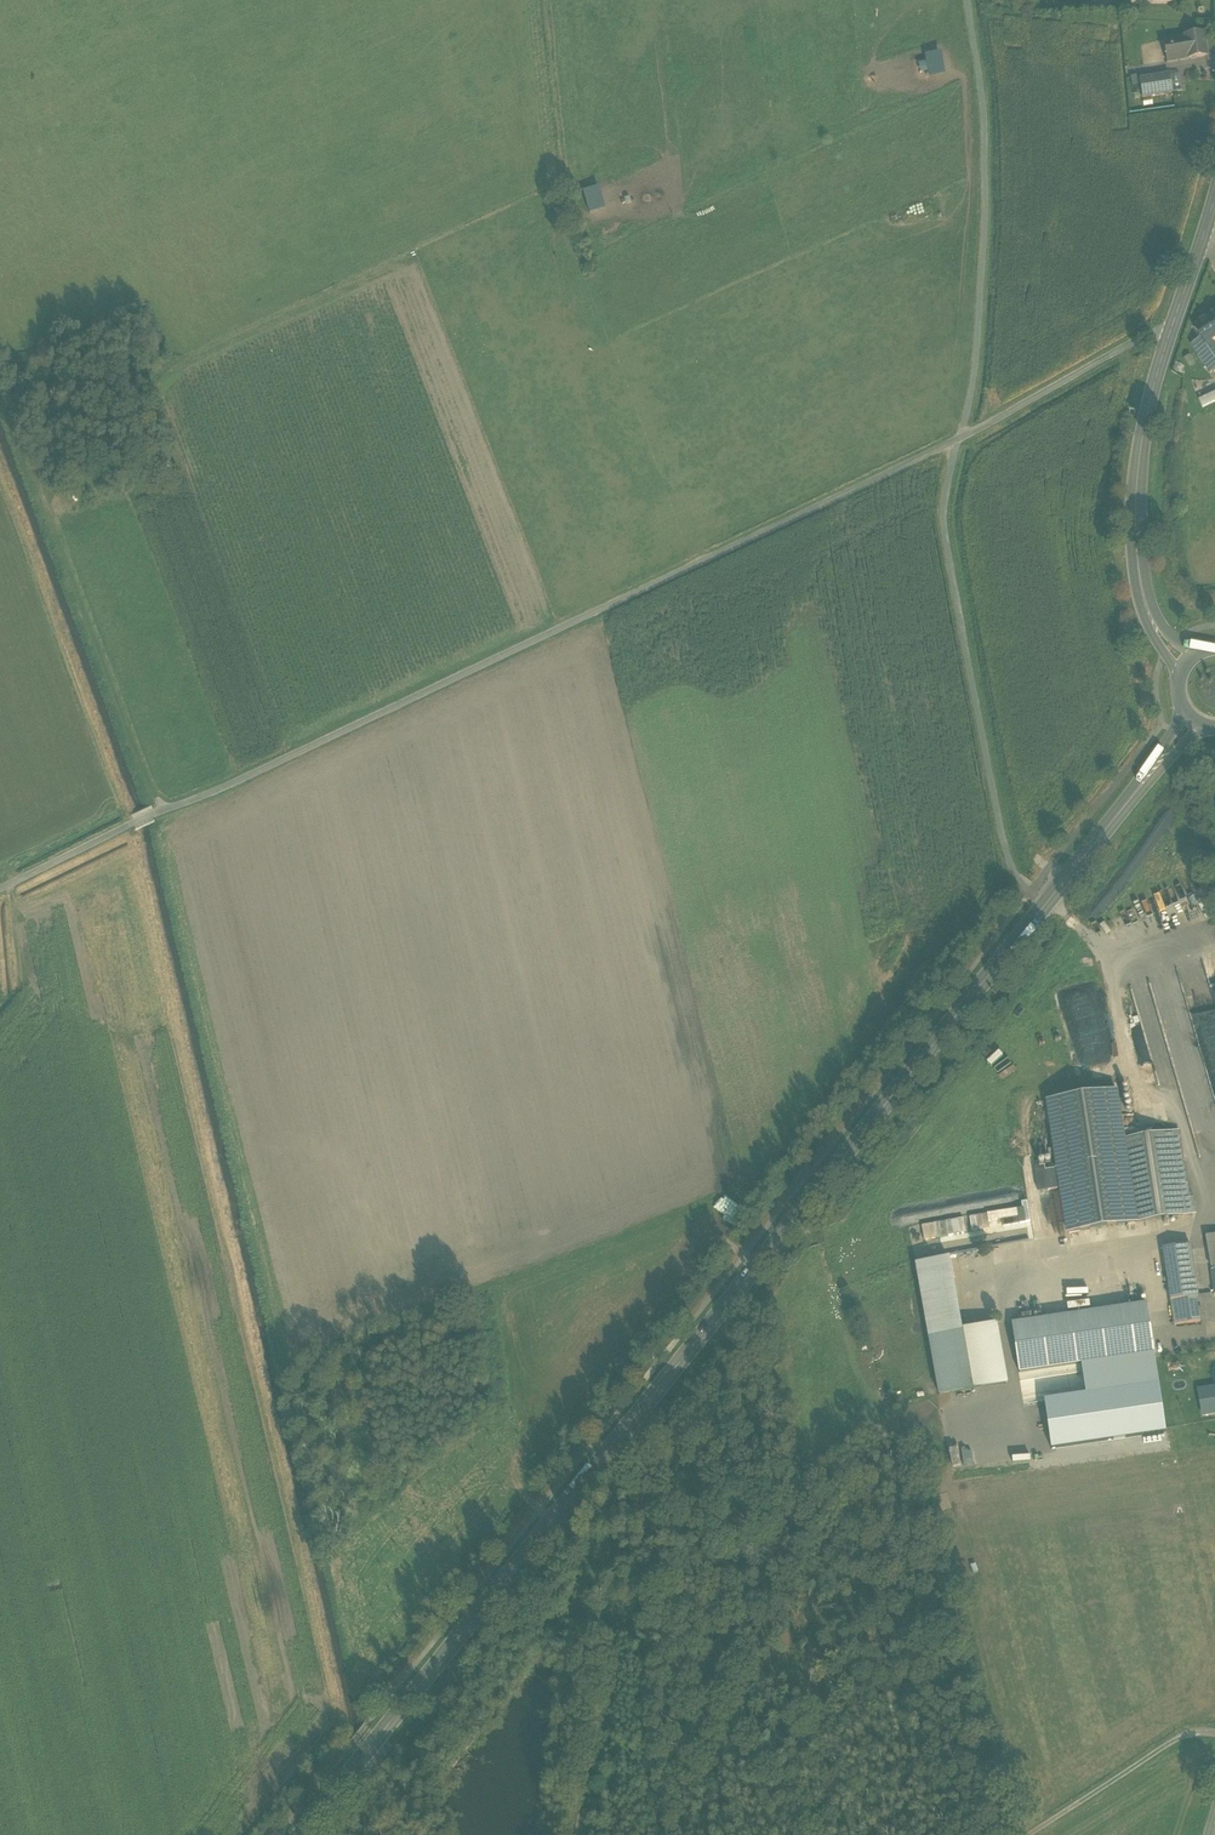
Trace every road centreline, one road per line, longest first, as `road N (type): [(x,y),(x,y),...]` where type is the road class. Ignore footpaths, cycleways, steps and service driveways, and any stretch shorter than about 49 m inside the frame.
road 1 (primary): [(301,1834),(1137,790)]
road 2 (track): [(1167,341),(1149,335),(986,427),(132,824)]
road 3 (track): [(964,0),(977,94),(979,228),(968,383),(940,514),(1005,863),(1031,891)]
road 4 (track): [(158,813),(0,388)]
road 5 (secondary): [(1148,615),(1135,523),(1141,443),(1206,228)]
road 6 (track): [(575,1834),(607,1645),(599,1619),(536,1541)]
road 7 (track): [(1029,1834),(1170,1743),(1214,1734)]
road 8 (track): [(0,888),(132,824)]

